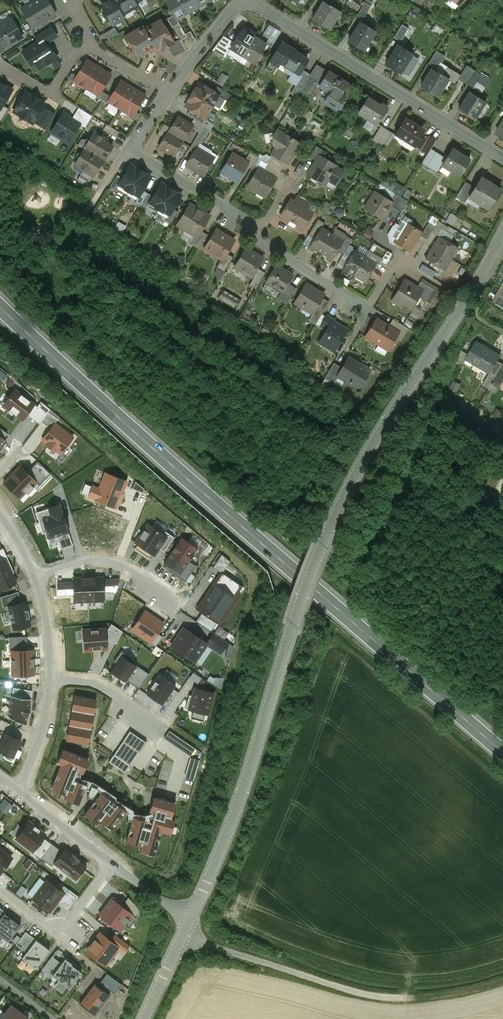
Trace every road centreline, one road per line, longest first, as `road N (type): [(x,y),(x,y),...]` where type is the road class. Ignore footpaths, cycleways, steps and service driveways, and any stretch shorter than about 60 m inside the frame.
road 1 (primary): [(0,304),(156,451),(502,751)]
road 2 (unclassified): [(420,370),(322,543),(241,797),(191,916)]
road 3 (residential): [(169,93),(128,148),(243,216),(258,239),(367,308),(396,260),(410,268)]
road 4 (residential): [(502,160),(249,0)]
road 5 (track): [(183,933),(344,988),(404,998)]
road 6 (residential): [(0,889),(59,933),(112,864)]
road 7 (residential): [(502,239),(420,370)]
road 8 (residential): [(38,577),(110,559),(168,590)]
road 9 (residential): [(16,790),(112,864)]

